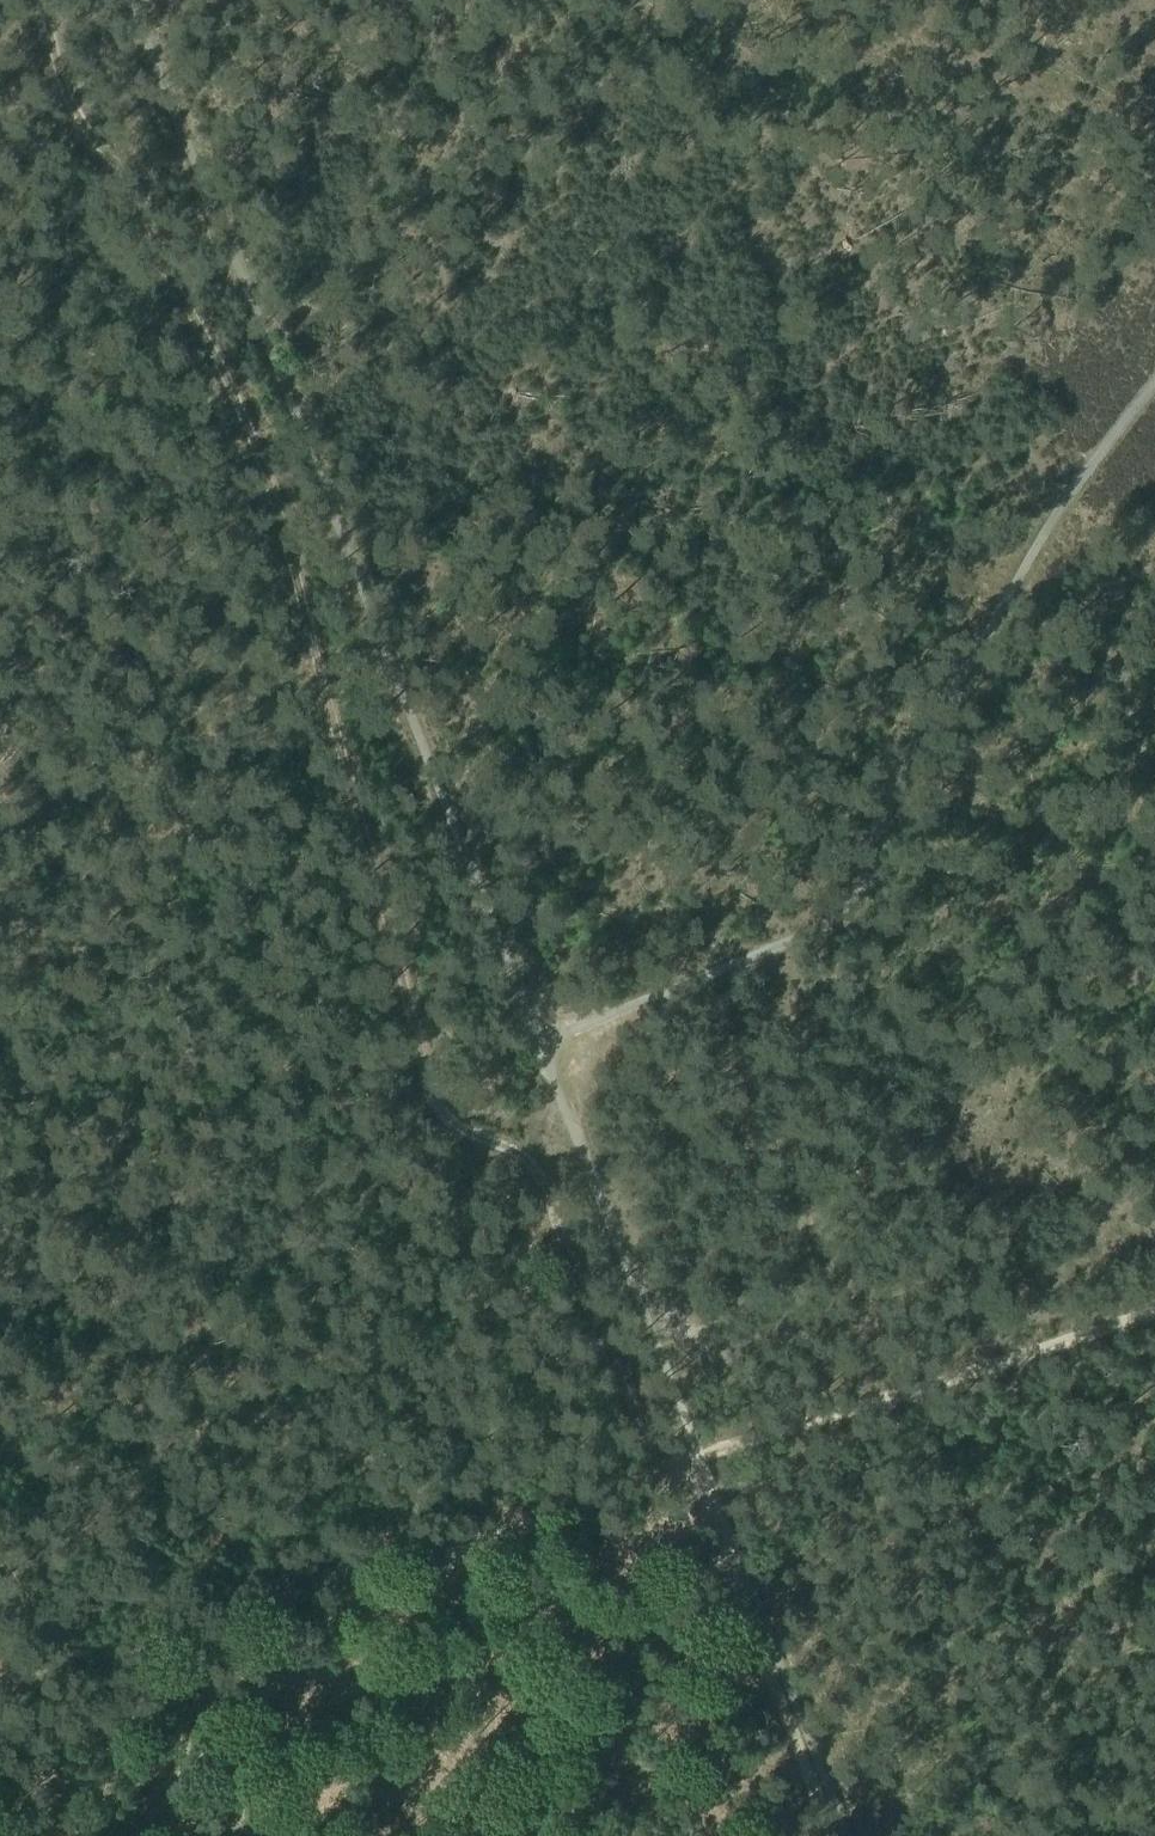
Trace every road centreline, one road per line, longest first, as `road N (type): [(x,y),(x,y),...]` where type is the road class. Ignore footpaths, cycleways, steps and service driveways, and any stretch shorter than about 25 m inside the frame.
road 1 (track): [(670,1474),(0,1678)]
road 2 (track): [(670,1474),(1154,1308)]
road 3 (track): [(812,1835),(670,1474)]

